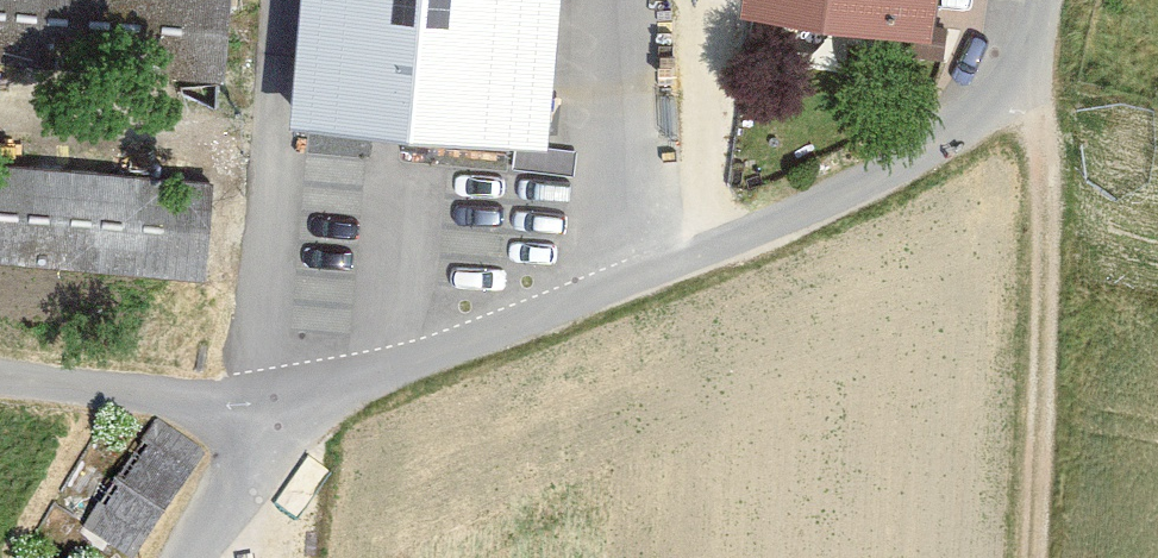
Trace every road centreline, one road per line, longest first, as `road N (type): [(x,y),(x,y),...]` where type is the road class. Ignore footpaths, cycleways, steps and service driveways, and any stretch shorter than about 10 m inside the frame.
road 1 (unclassified): [(1018,0),(948,118),(788,214),(503,326),(274,404),(0,382)]
road 2 (track): [(276,0),(274,404),(180,557)]
road 3 (track): [(1034,0),(1047,228),(1030,557)]

